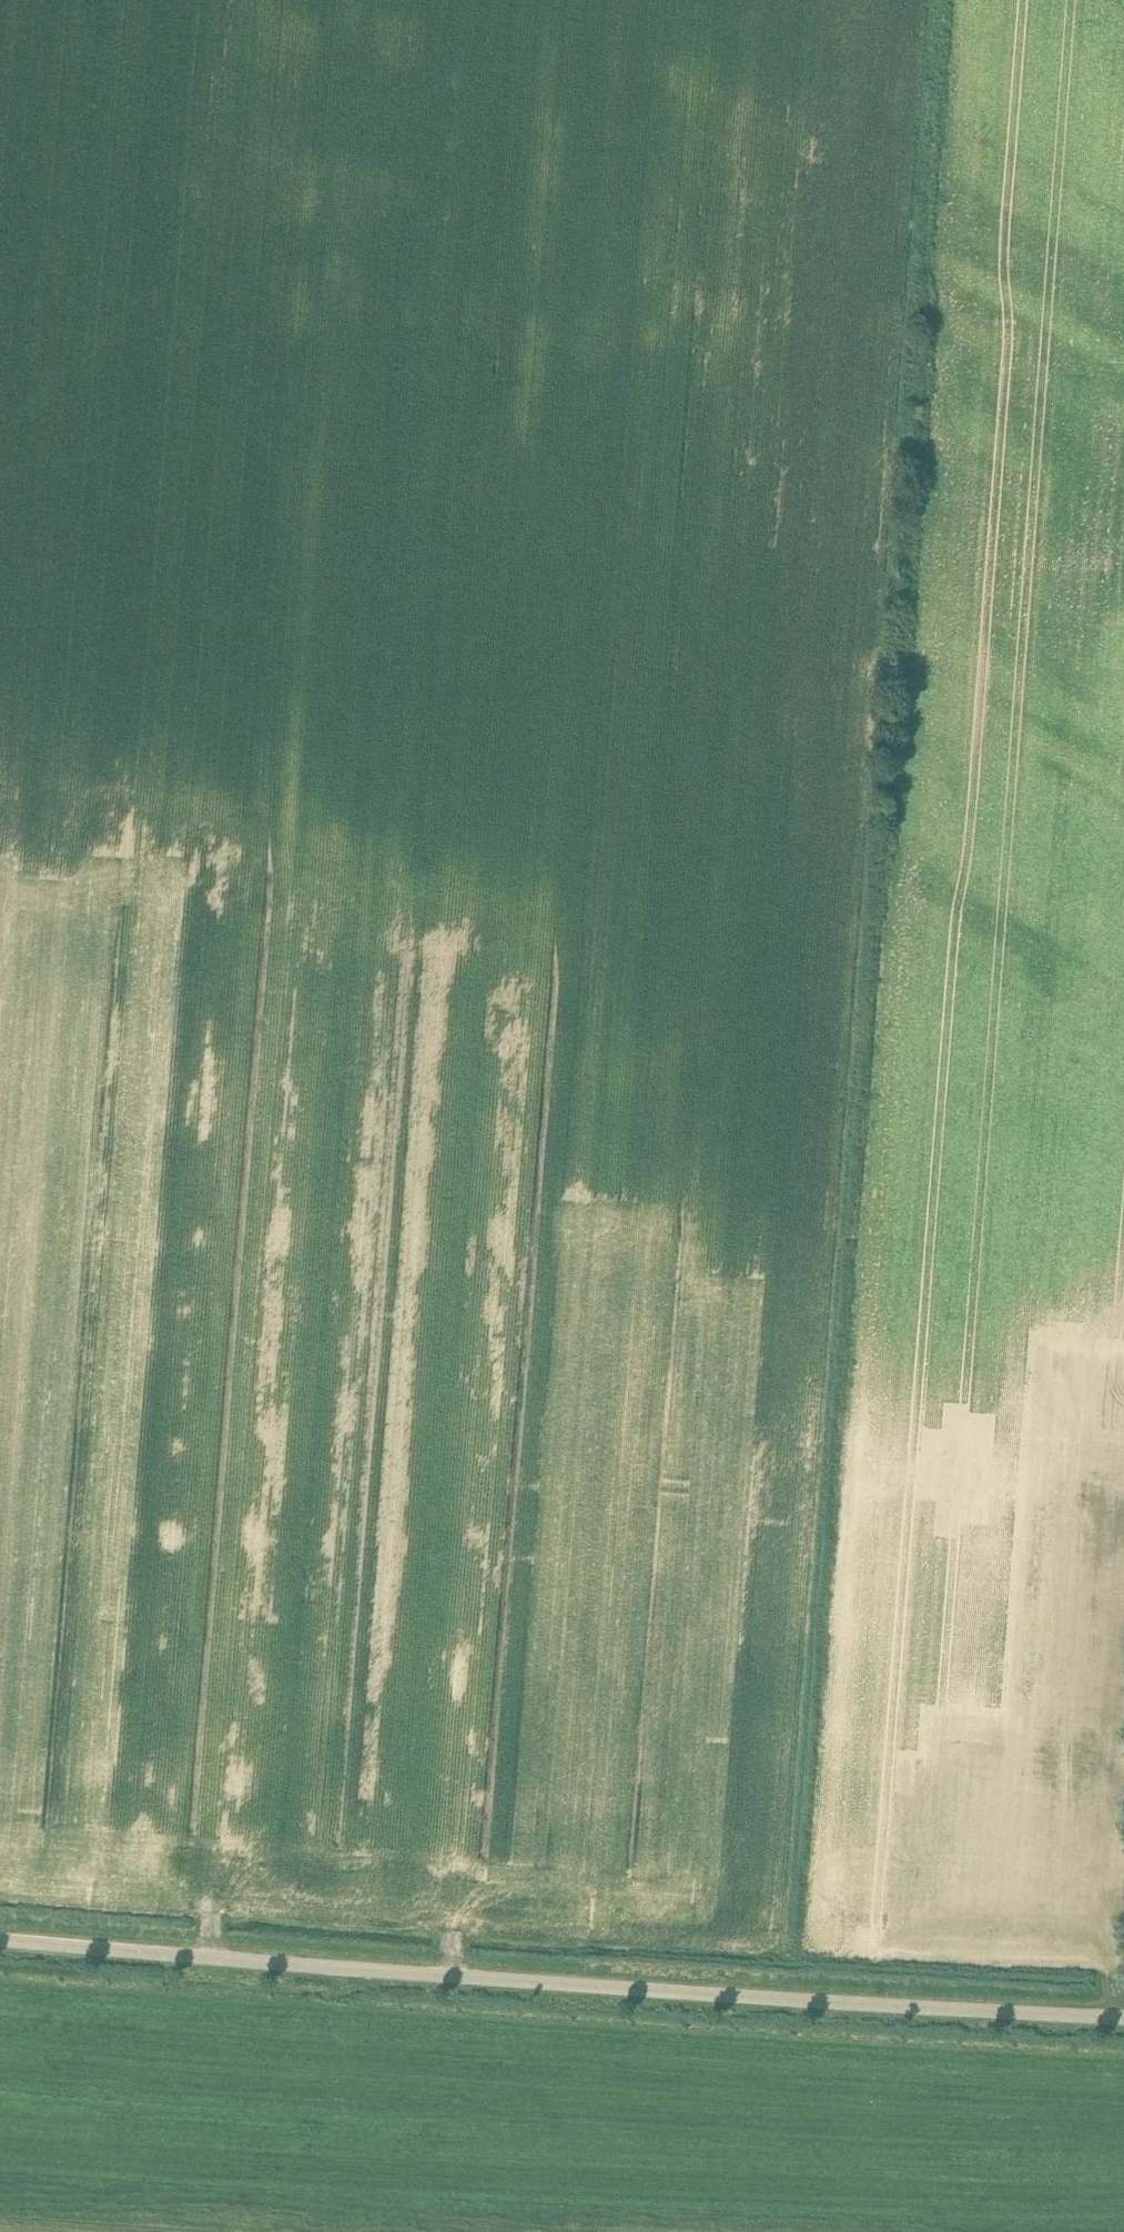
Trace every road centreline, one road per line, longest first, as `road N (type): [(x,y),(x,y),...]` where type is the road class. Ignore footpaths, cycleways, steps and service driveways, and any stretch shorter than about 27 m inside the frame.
road 1 (unclassified): [(1123,2018),(0,1940)]

